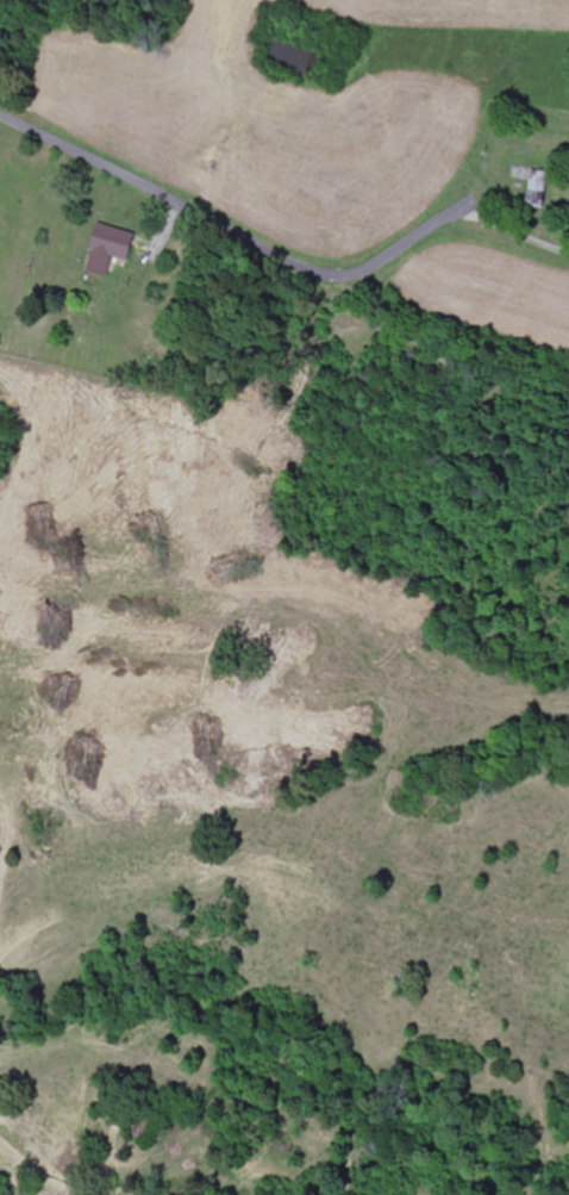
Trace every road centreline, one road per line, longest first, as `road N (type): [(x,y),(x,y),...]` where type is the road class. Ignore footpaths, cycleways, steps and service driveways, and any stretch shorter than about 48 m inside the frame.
road 1 (residential): [(0,115),(327,276),(361,273),(474,200)]

